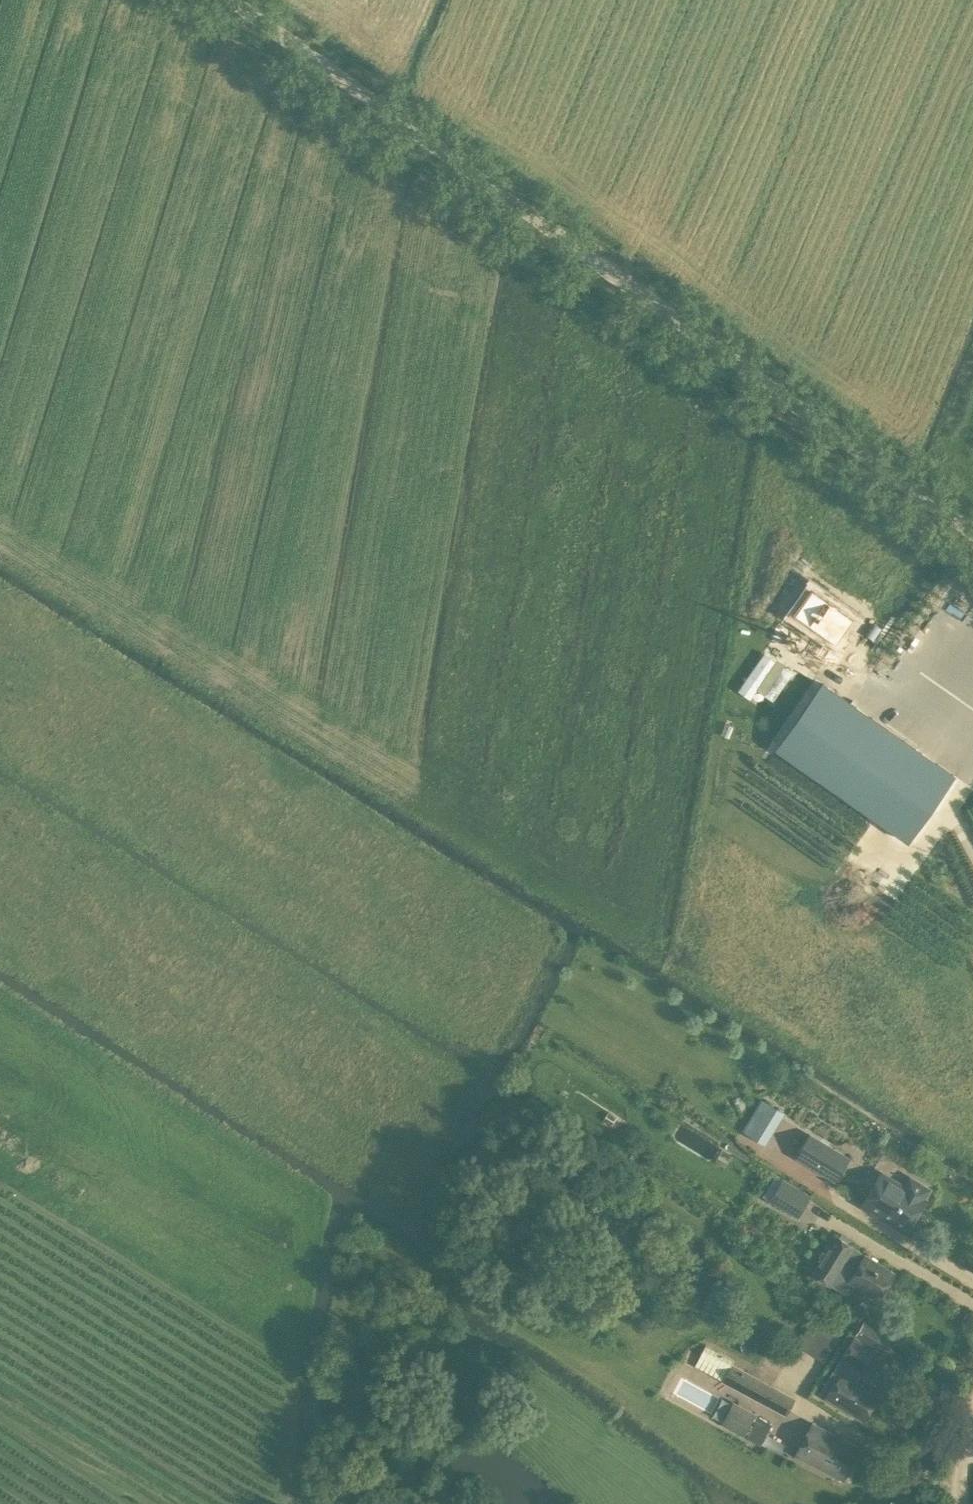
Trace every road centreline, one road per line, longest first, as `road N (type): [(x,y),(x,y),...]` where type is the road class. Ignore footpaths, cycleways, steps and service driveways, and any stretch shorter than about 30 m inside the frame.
road 1 (unclassified): [(972,564),(203,0)]

